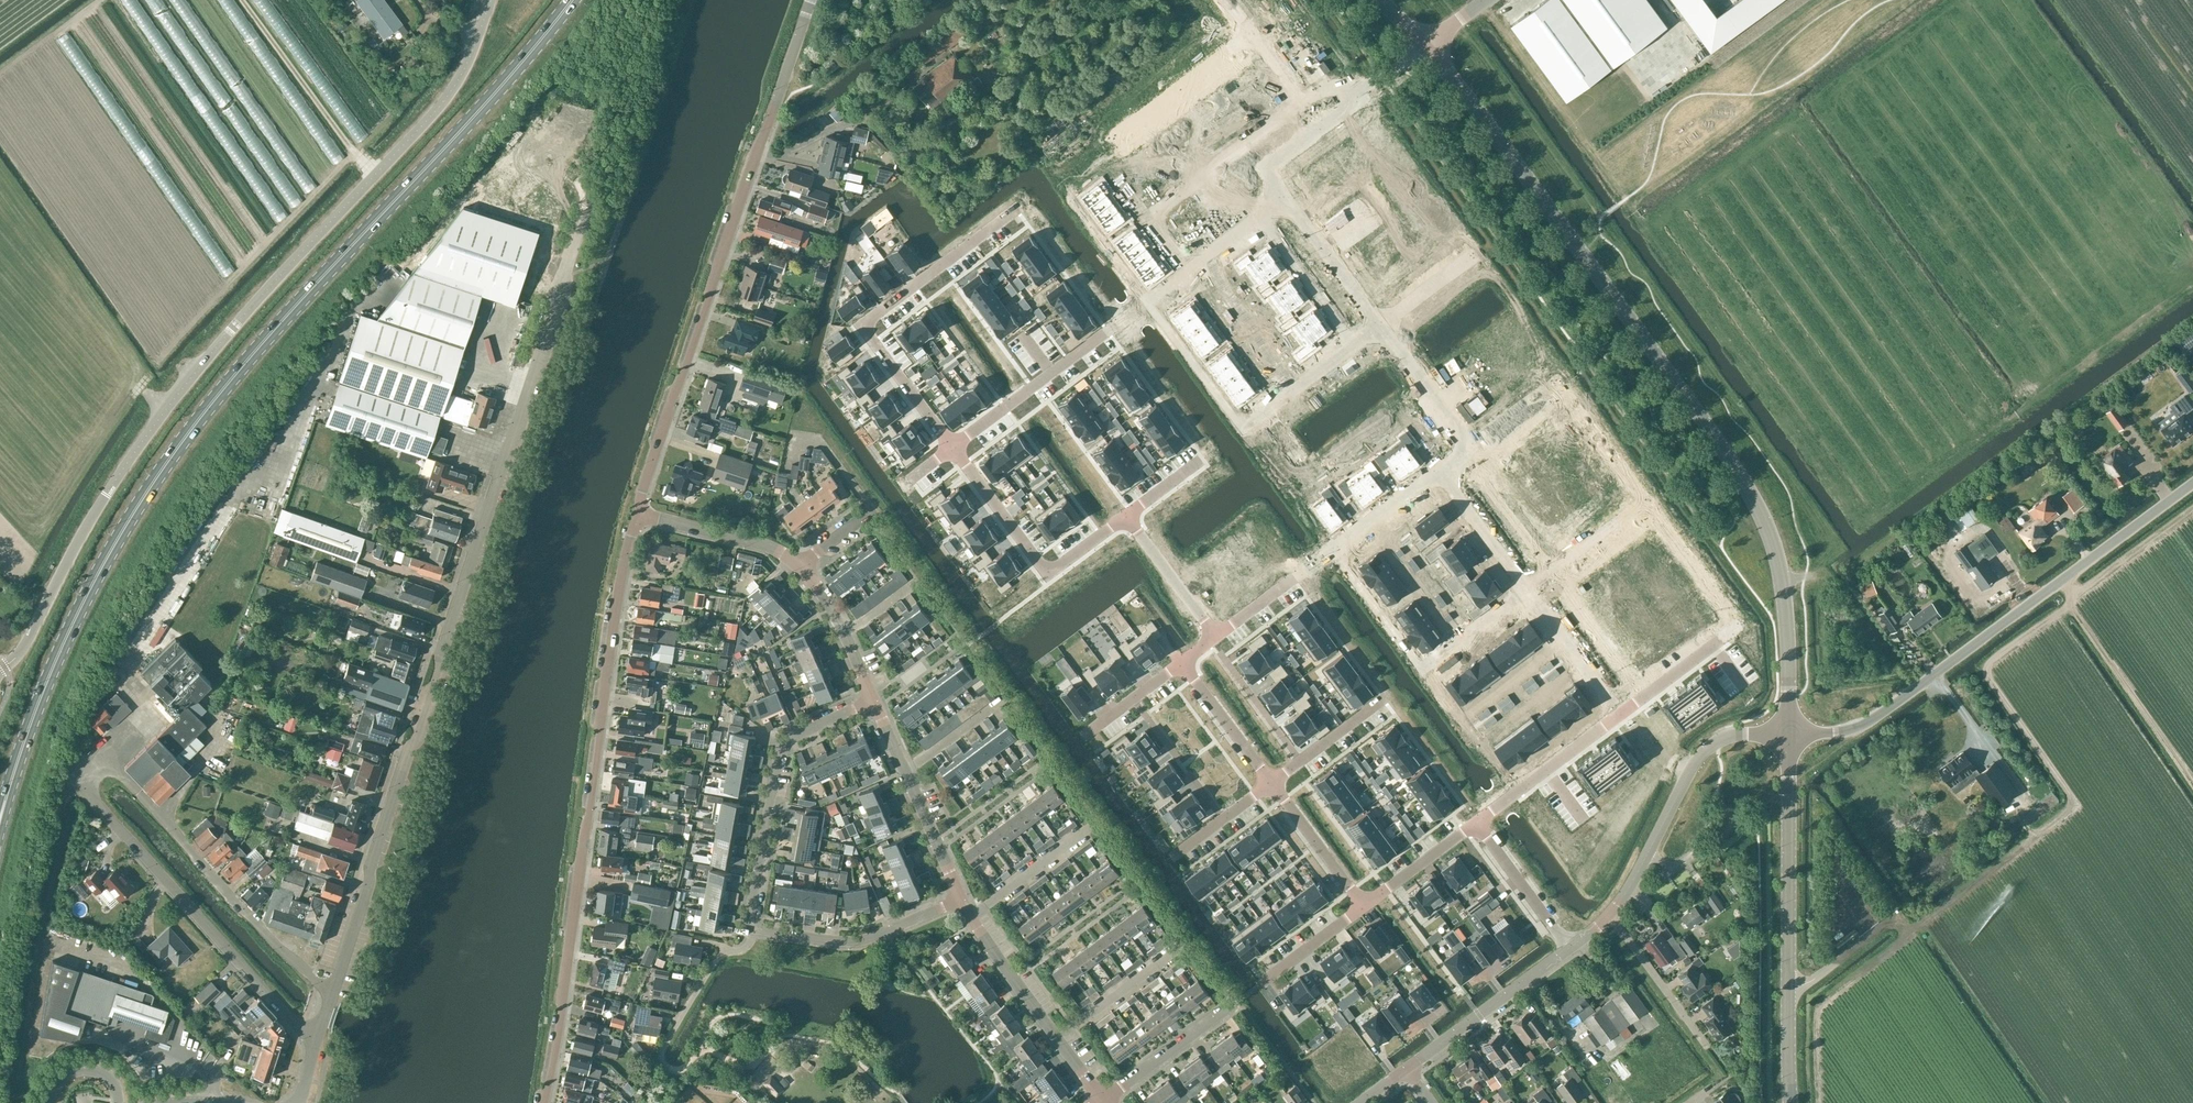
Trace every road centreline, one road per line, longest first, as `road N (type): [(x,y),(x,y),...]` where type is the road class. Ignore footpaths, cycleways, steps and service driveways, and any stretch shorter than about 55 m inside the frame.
road 1 (primary): [(5,801),(55,661),(149,487),(267,337),(572,0)]
road 2 (unclassified): [(0,671),(20,651),(106,495),(176,396),(450,94),(491,0)]
road 3 (unclassified): [(1789,733),(1784,593),(1759,506),(1425,45)]
road 4 (unclassified): [(331,996),(559,294)]
road 5 (residential): [(331,996),(123,775),(95,773),(94,798),(315,1045)]
road 6 (unclassified): [(544,1102),(639,512)]
road 7 (unclassified): [(639,512),(811,0)]
road 8 (track): [(2065,575),(2073,599),(1983,673),(2065,787),(2065,811),(1910,927),(1894,919)]
road 9 (tertiary): [(1789,733),(1866,723),(2192,483)]
road 10 (tertiary): [(1792,1102),(1789,733)]
road 11 (residential): [(1016,209),(873,319),(869,335),(956,445)]
road 12 (residential): [(956,445),(1194,270)]
road 13 (residential): [(874,700),(782,747),(754,932)]
road 14 (residential): [(1648,508),(1737,625),(1630,707)]
road 15 (residential): [(1335,548),(1423,670),(1528,595)]
road 16 (residential): [(1471,449),(1558,385),(1648,508)]
road 17 (residential): [(956,445),(1047,573),(1128,513)]
road 18 (residential): [(1102,1099),(961,896)]
road 19 (residential): [(754,932),(856,941),(961,896)]
road 20 (residential): [(961,896),(874,700)]
road 21 (unclassified): [(1409,1069),(1571,949)]
road 22 (unclassified): [(559,294),(587,193),(574,175),(547,171),(529,181),(526,205)]
road 23 (residential): [(1630,707),(1476,821)]
road 24 (residential): [(1252,34),(1108,139)]
road 25 (residential): [(798,562),(639,512)]
road 26 (residential): [(1102,1099),(1232,1004)]
road 27 (residential): [(1571,949),(1476,821)]
road 28 (residential): [(1707,1044),(1611,917)]
road 29 (residential): [(874,700),(840,625),(798,562)]
road 30 (residential): [(1284,198),(1379,324)]
road 31 (residential): [(1289,395),(1194,270)]
road 32 (residential): [(1630,707),(1605,700),(1528,595)]
road 33 (residential): [(1379,324),(1471,449)]
road 34 (residential): [(1630,707),(1628,681),(1552,577)]
road 35 (residential): [(1361,908),(1271,784)]
road 36 (residential): [(1128,513),(1216,638)]
road 37 (residential): [(1528,595),(1439,473)]
road 38 (residential): [(1552,577),(1463,455)]
road 39 (residential): [(666,1047),(718,957),(745,948),(754,932)]
road 40 (residential): [(1271,784),(1182,663)]
road 41 (residential): [(1301,761),(1211,641)]
road 42 (residential): [(1216,638),(1335,548)]
road 43 (residential): [(1476,821),(1361,908)]
road 44 (residential): [(1319,126),(1425,45)]
road 45 (residential): [(1335,548),(1439,473)]
road 46 (residential): [(1361,908),(1261,984)]

